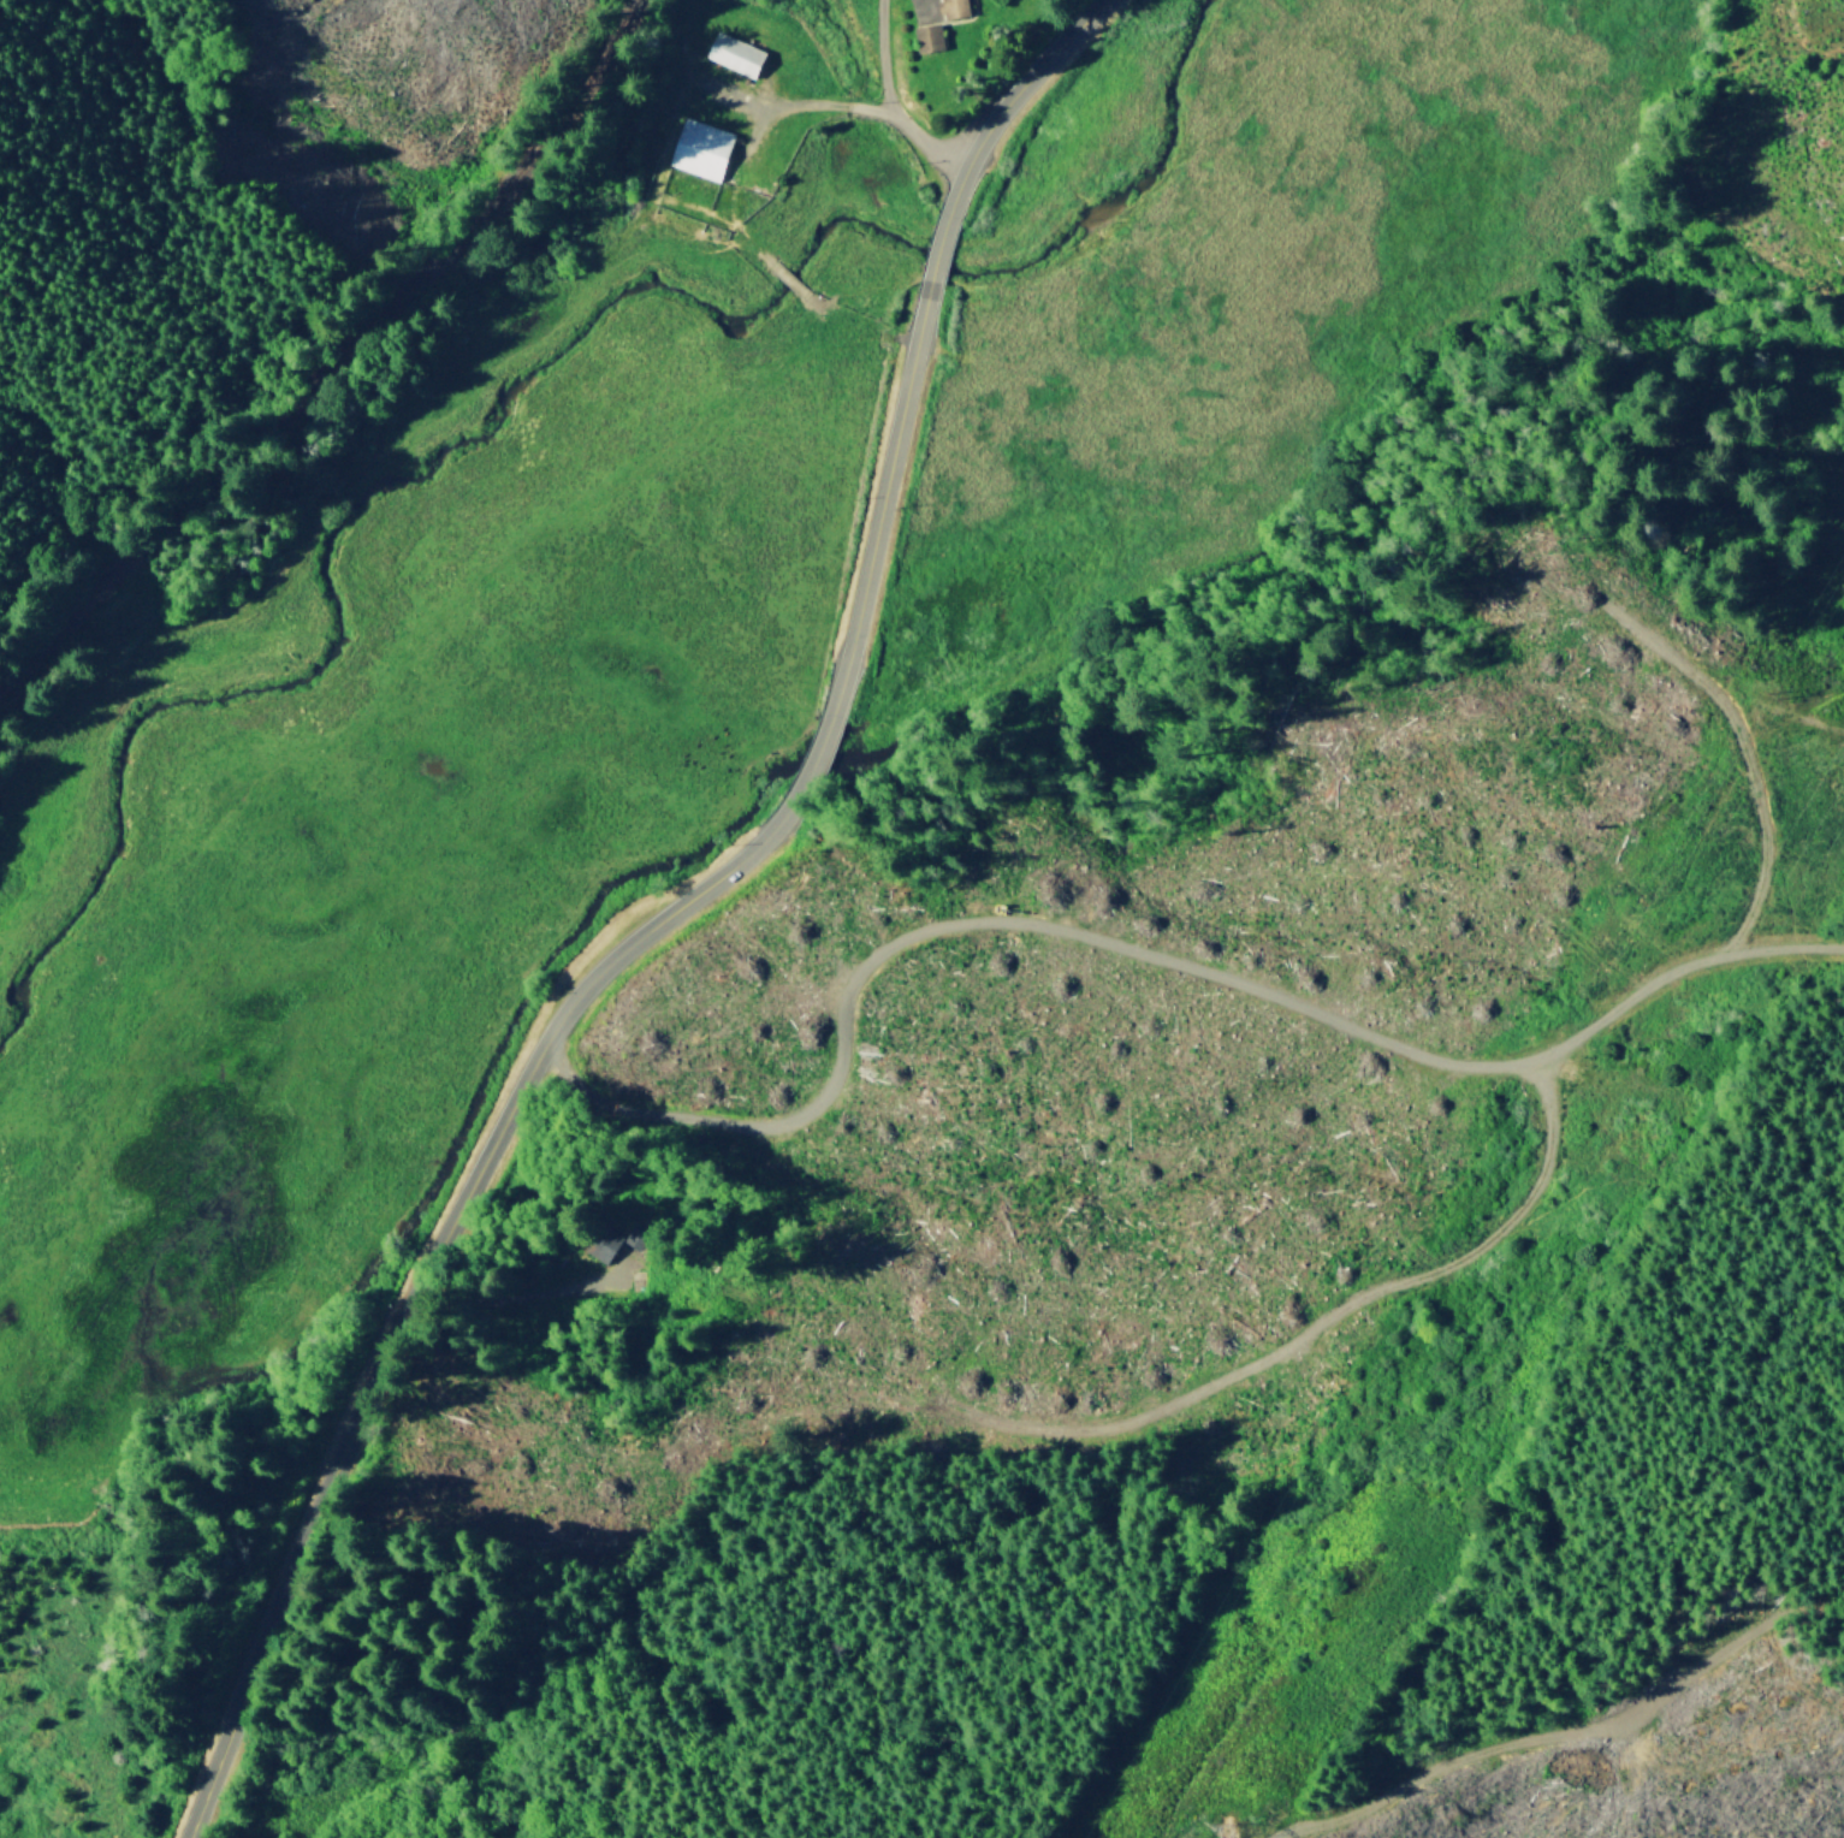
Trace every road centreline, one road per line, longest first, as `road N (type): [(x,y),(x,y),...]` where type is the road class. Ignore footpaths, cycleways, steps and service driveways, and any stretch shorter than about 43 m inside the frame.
road 1 (residential): [(196,1837),(249,1680),(511,1113),(571,1004),(811,798),(874,564),(935,232),(968,153),(1036,66),(1111,0)]

